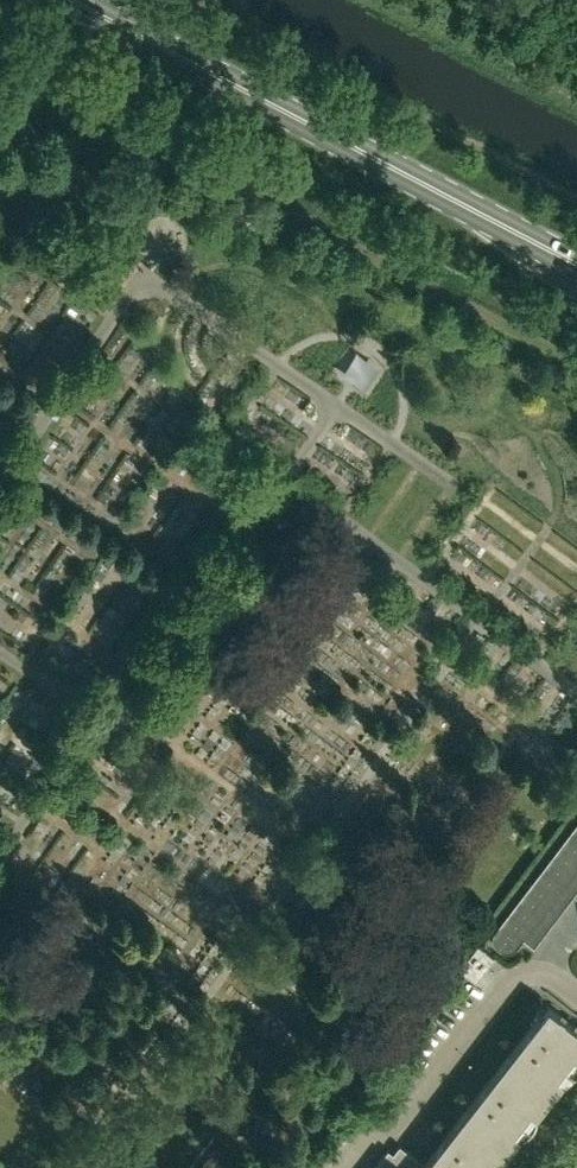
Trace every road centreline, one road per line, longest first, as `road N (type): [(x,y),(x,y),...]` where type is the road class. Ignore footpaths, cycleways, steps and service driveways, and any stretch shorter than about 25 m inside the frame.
road 1 (primary): [(576,264),(69,0)]

